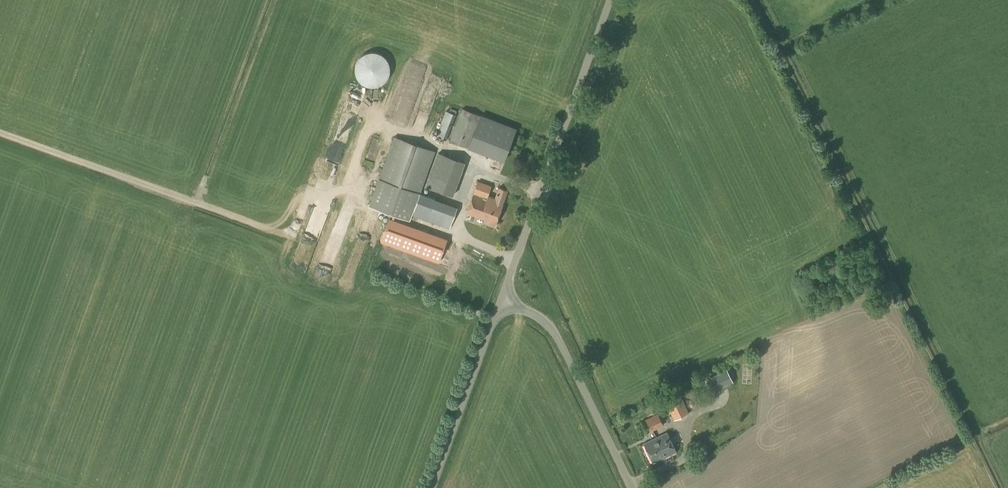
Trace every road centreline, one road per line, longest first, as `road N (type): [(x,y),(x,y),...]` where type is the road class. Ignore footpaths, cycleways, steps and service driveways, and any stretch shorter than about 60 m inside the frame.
road 1 (unclassified): [(506,295),(612,0)]
road 2 (unclassified): [(635,487),(566,348),(540,317),(506,295)]
road 3 (unclassified): [(435,487),(506,295)]

